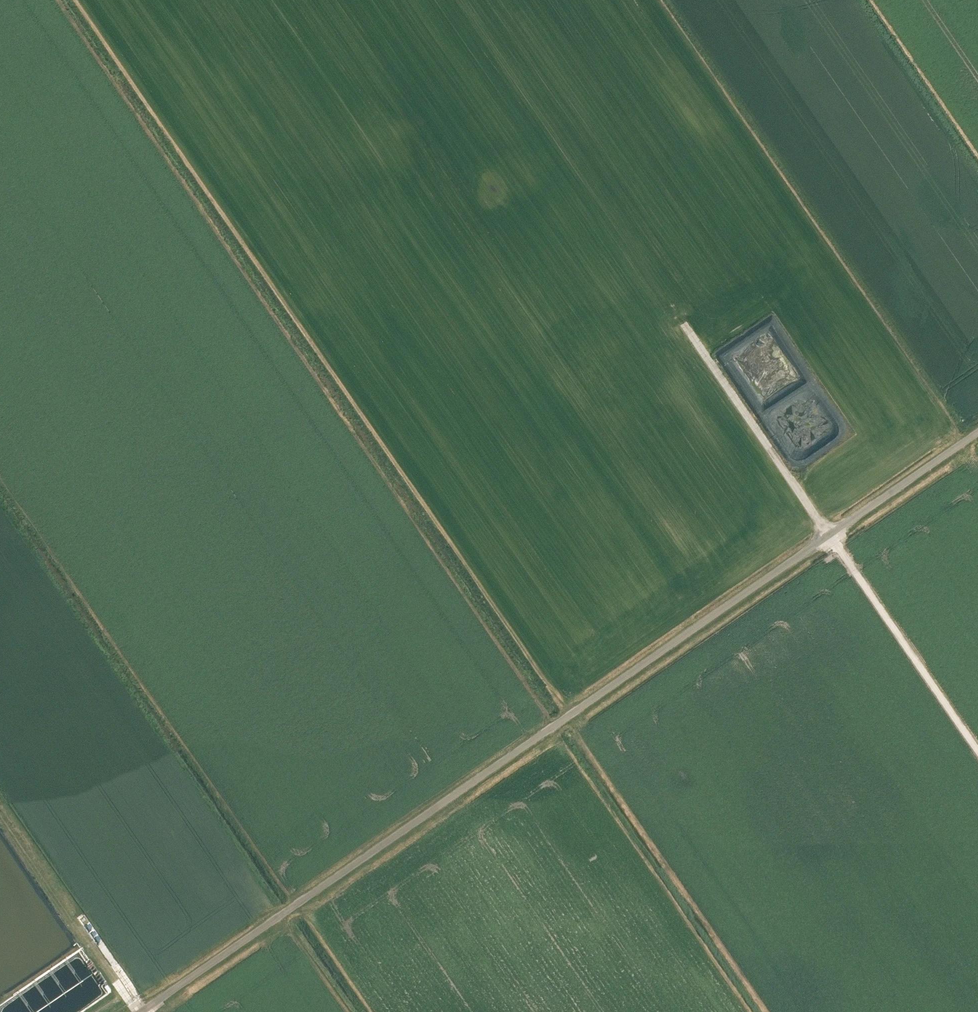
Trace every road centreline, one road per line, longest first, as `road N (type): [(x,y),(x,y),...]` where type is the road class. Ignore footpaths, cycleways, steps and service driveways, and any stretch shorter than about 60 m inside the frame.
road 1 (unclassified): [(139,1011),(977,431)]
road 2 (track): [(977,752),(830,534)]

